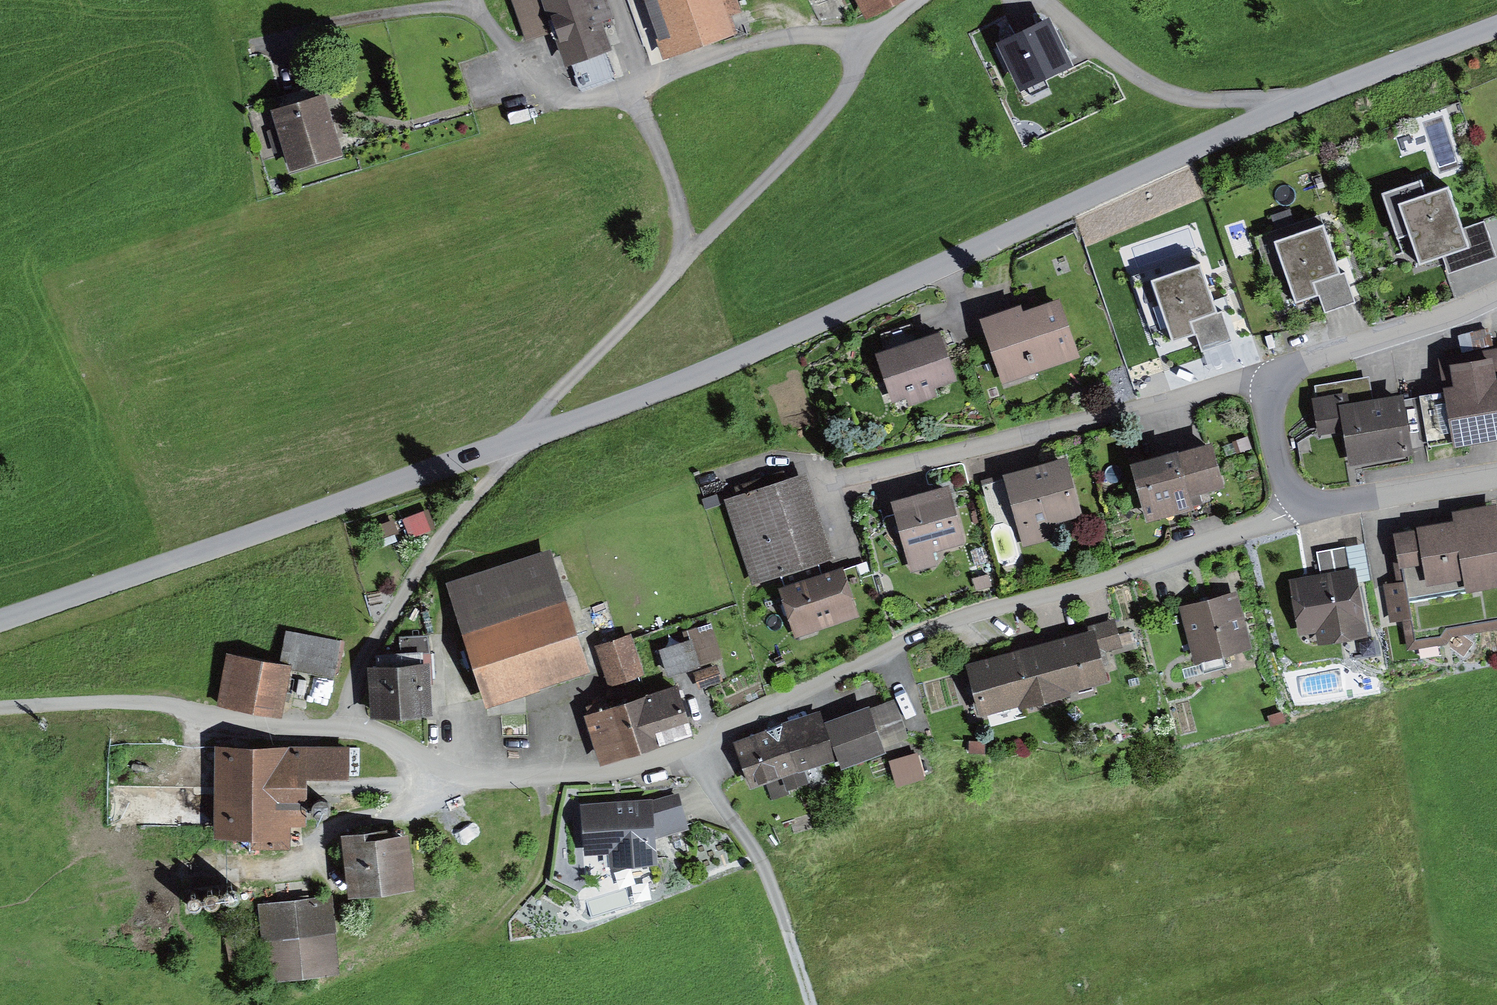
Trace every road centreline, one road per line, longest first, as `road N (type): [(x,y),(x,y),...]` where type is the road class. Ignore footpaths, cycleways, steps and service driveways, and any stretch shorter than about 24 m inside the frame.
road 1 (tertiary): [(0,618),(718,369),(1304,99),(1496,26)]
road 2 (unclassified): [(1328,497),(938,625),(695,754),(619,772),(509,772),(369,735),(234,725),(147,703),(0,710)]
road 3 (track): [(335,732),(374,643),(437,539),(589,354),(830,107),(866,38),(920,0)]
road 4 (residential): [(1328,497),(1296,489),(1278,461),(1265,411),(1276,378),(1496,289)]
road 5 (track): [(676,266),(681,224),(640,120),(611,98),(551,100),(474,0)]
road 6 (track): [(1033,0),(1140,83),(1180,96),(1304,99)]
road 7 (track): [(695,754),(767,870),(809,1004)]
road 8 (track): [(611,98),(762,43),(866,38)]
road 9 (track): [(478,15),(450,12),(266,40)]
road 10 (residential): [(1496,470),(1328,497)]

